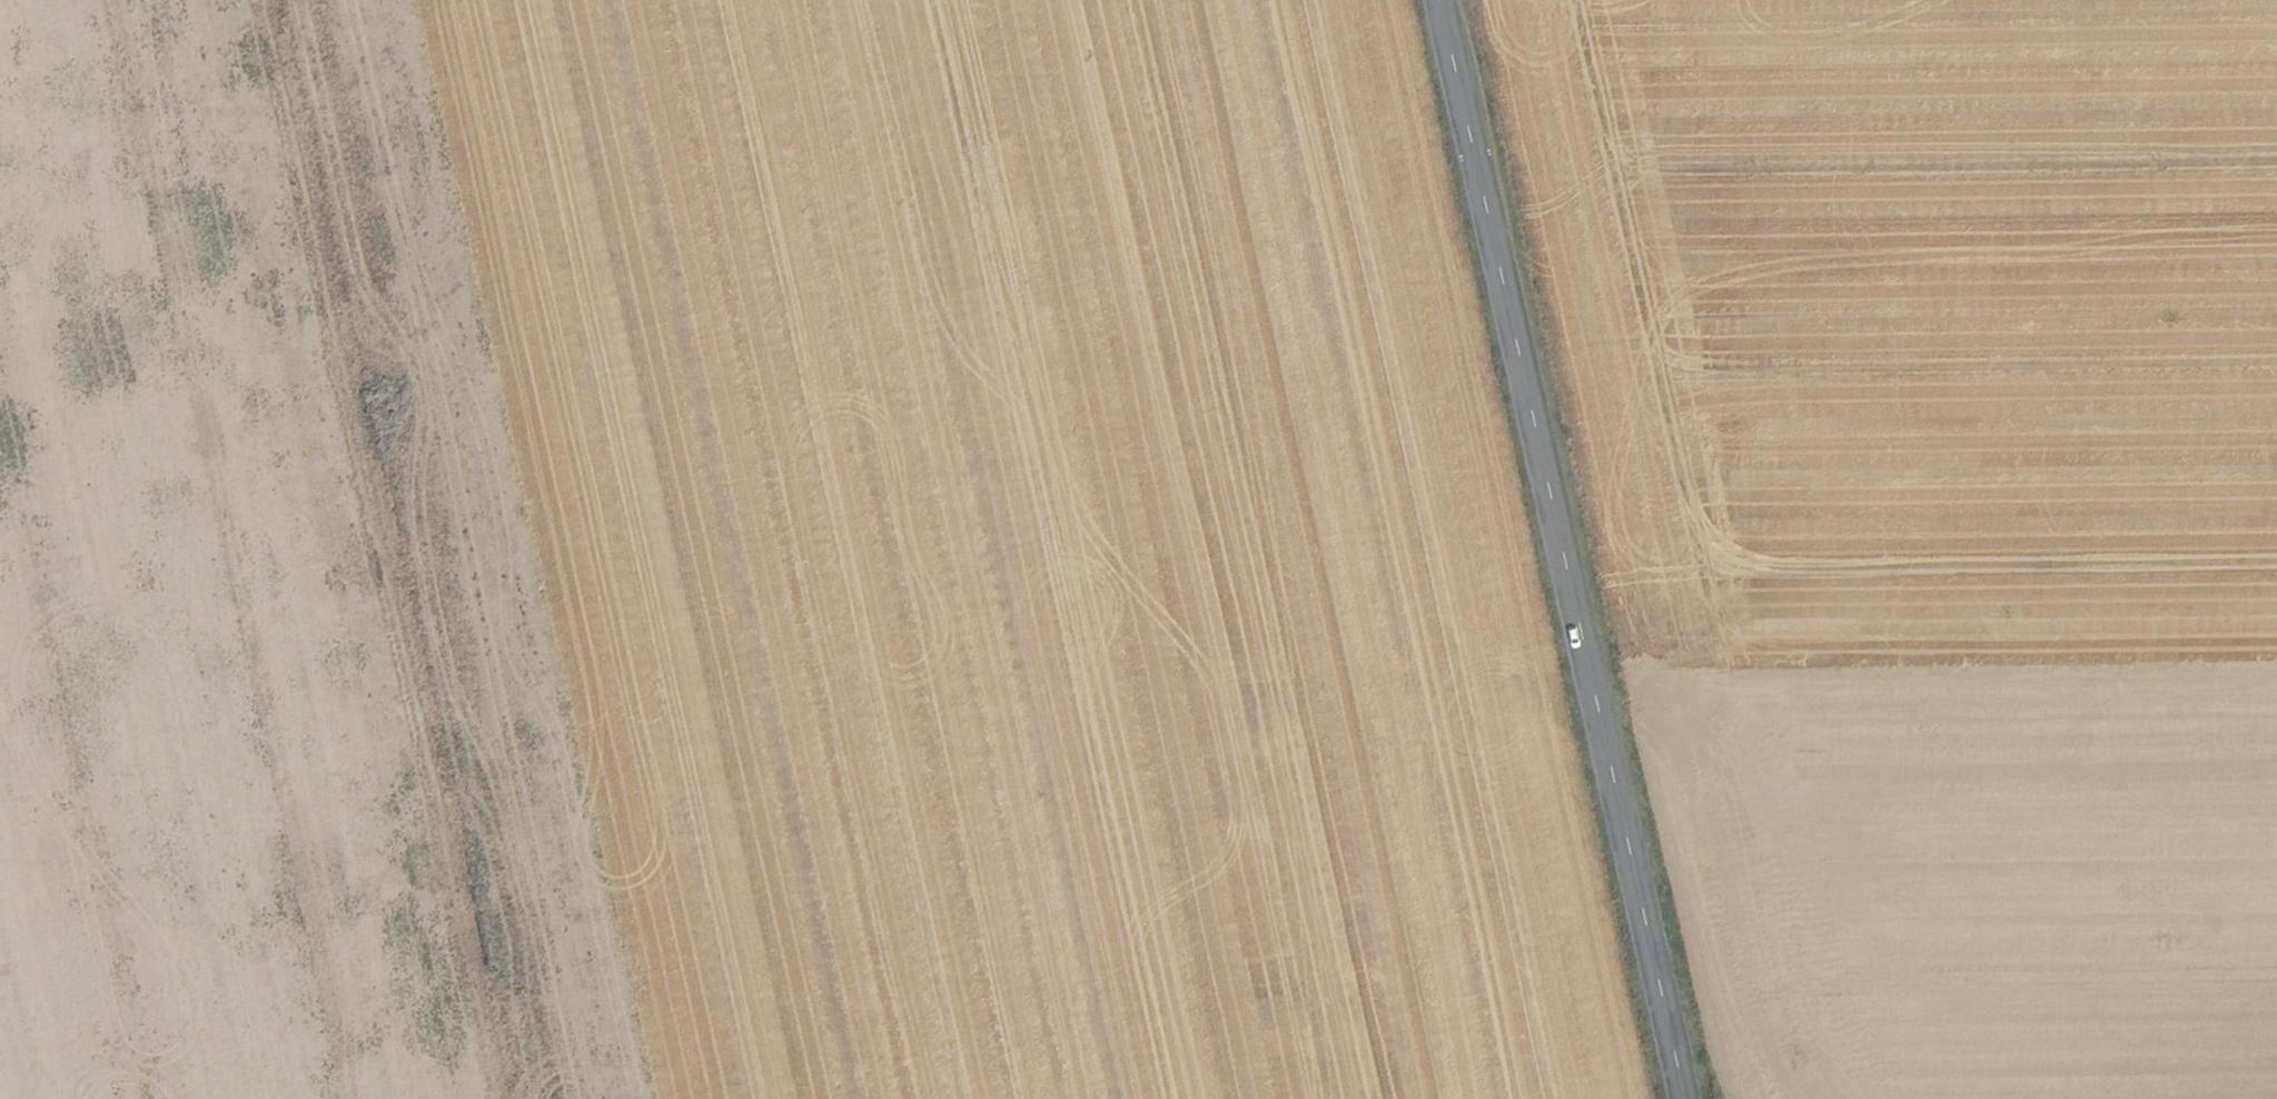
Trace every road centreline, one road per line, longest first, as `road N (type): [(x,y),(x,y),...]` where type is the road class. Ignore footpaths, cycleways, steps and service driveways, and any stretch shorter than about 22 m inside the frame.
road 1 (tertiary): [(1689,1098),(1441,0)]

